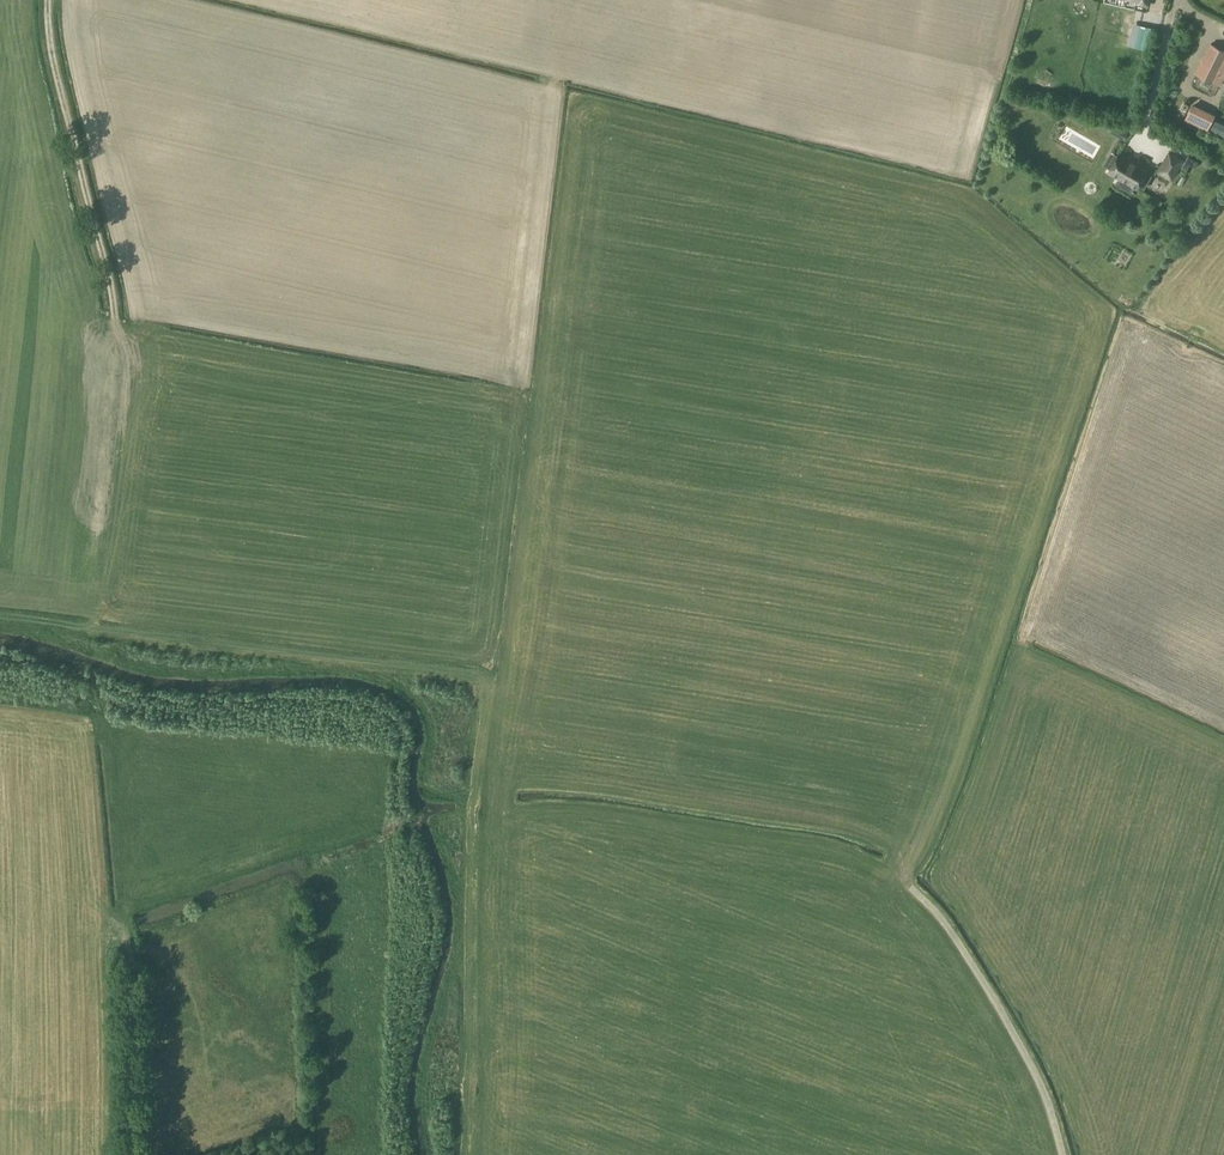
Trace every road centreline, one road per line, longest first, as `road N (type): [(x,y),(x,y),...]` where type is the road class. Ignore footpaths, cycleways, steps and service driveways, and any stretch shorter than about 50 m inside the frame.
road 1 (track): [(1062,1154),(1039,1082),(973,969),(911,888)]

